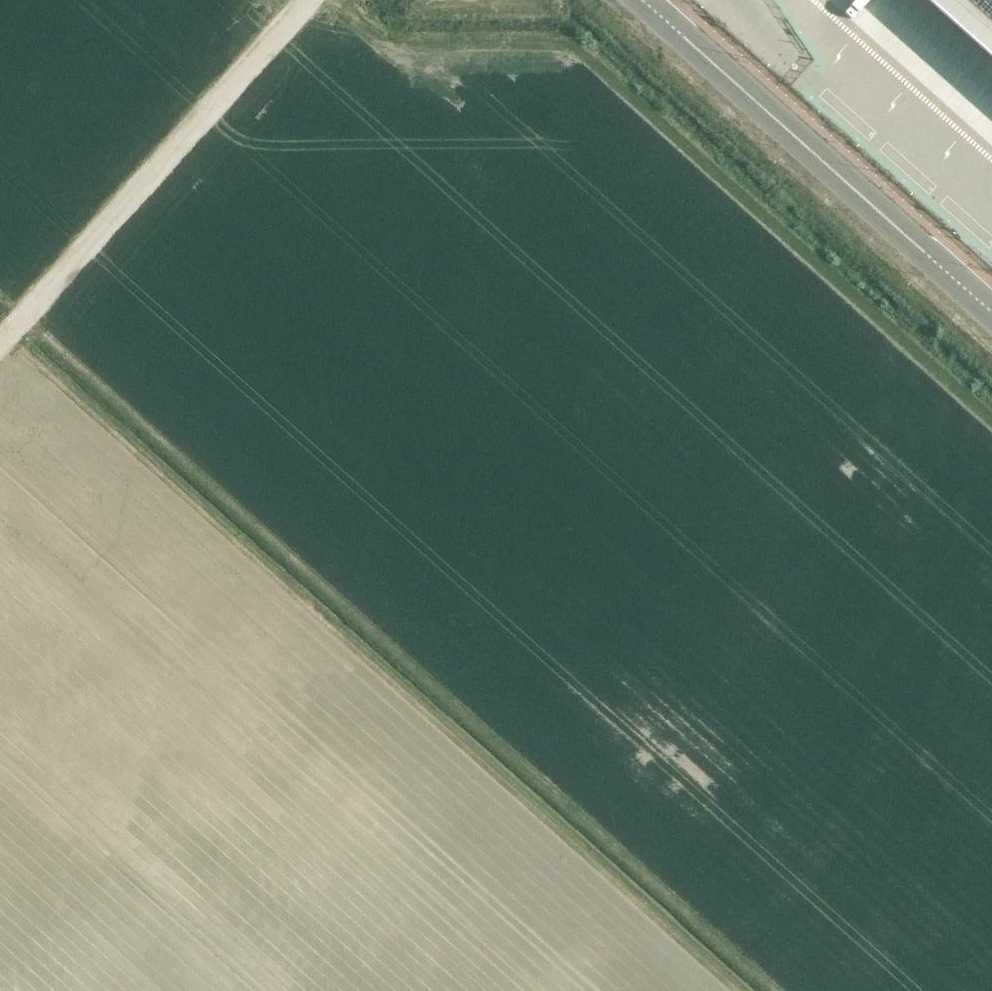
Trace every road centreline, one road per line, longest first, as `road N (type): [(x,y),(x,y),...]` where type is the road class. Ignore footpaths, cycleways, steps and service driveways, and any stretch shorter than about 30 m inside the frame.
road 1 (unclassified): [(991,309),(644,0)]

